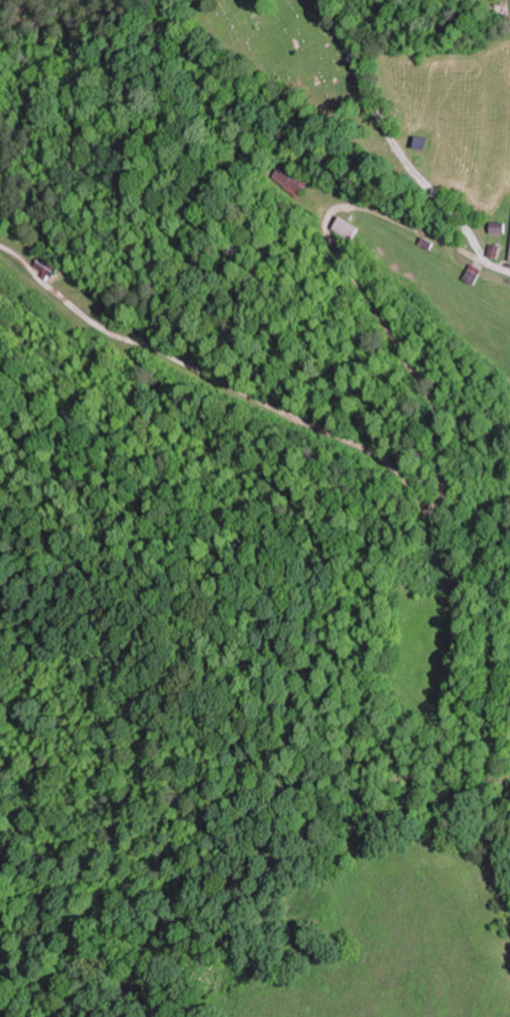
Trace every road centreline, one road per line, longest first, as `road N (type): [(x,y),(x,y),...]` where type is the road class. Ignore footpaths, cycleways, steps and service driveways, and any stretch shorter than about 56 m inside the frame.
road 1 (residential): [(509,274),(487,264),(421,181),(363,89),(336,26),(305,0)]

